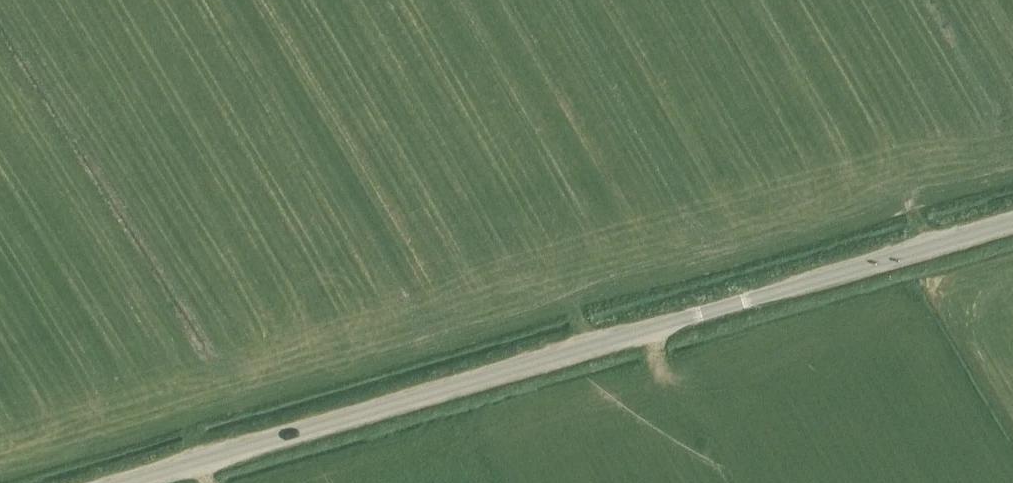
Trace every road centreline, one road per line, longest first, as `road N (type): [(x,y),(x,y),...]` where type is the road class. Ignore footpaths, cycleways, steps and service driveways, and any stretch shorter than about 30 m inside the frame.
road 1 (unclassified): [(119,482),(1012,220)]

